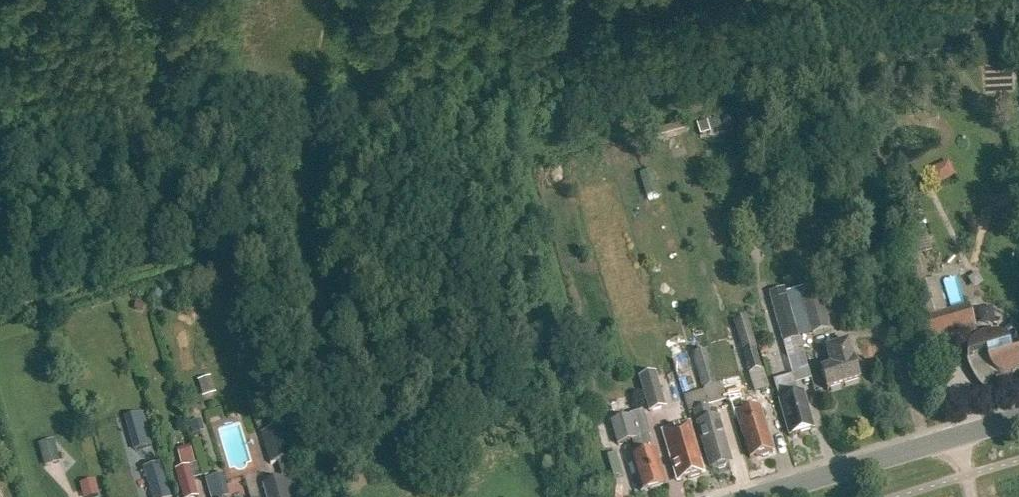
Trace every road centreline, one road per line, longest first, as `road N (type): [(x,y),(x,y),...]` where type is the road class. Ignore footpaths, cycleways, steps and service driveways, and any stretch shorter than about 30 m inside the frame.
road 1 (track): [(331,0),(309,150),(323,400),(357,496)]
road 2 (tertiary): [(762,496),(1018,421)]

